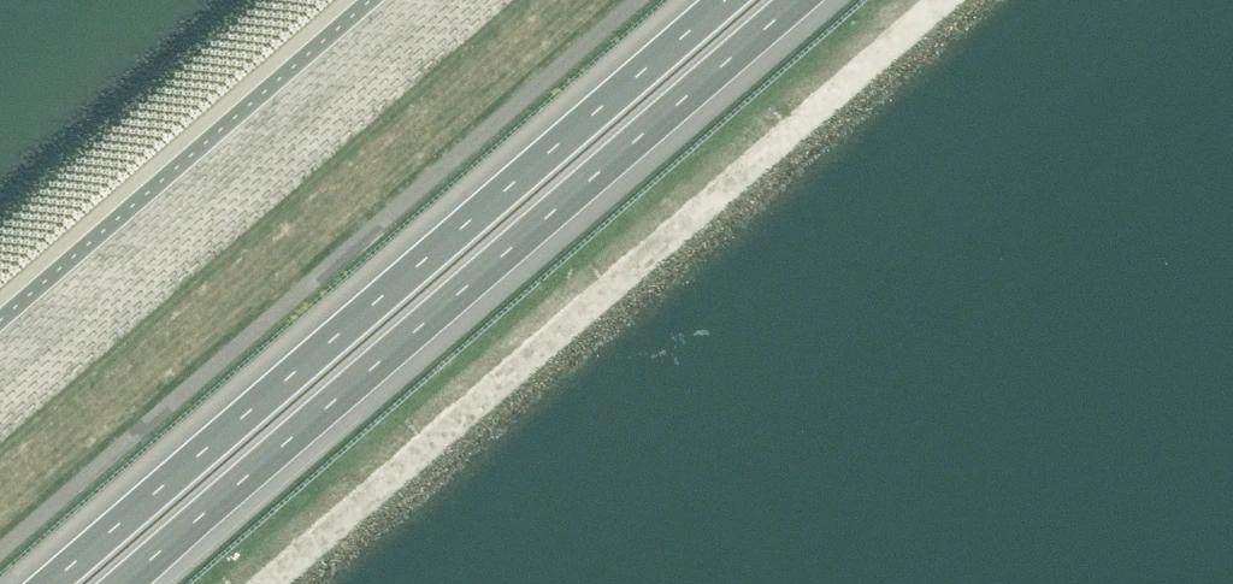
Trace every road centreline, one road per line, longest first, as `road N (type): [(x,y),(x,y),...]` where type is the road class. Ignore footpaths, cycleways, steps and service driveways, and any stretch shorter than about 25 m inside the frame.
road 1 (motorway): [(122,583),(798,0)]
road 2 (motorway): [(726,0),(51,583)]

